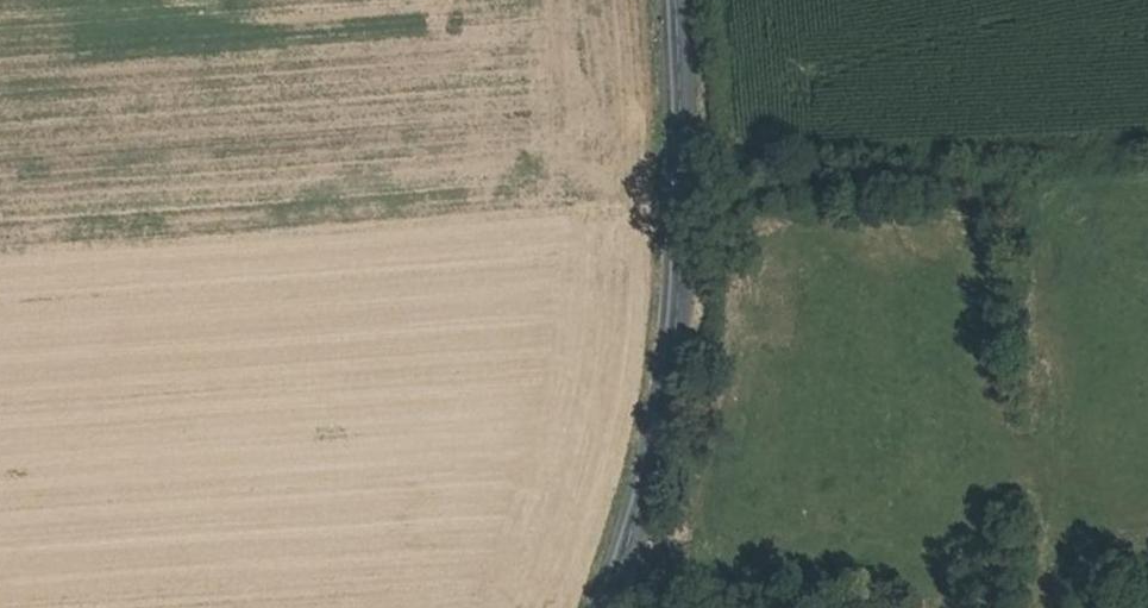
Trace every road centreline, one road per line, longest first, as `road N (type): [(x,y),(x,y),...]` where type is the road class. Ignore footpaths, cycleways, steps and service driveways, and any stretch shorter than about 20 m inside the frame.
road 1 (tertiary): [(607,607),(669,385),(682,216),(674,0)]

